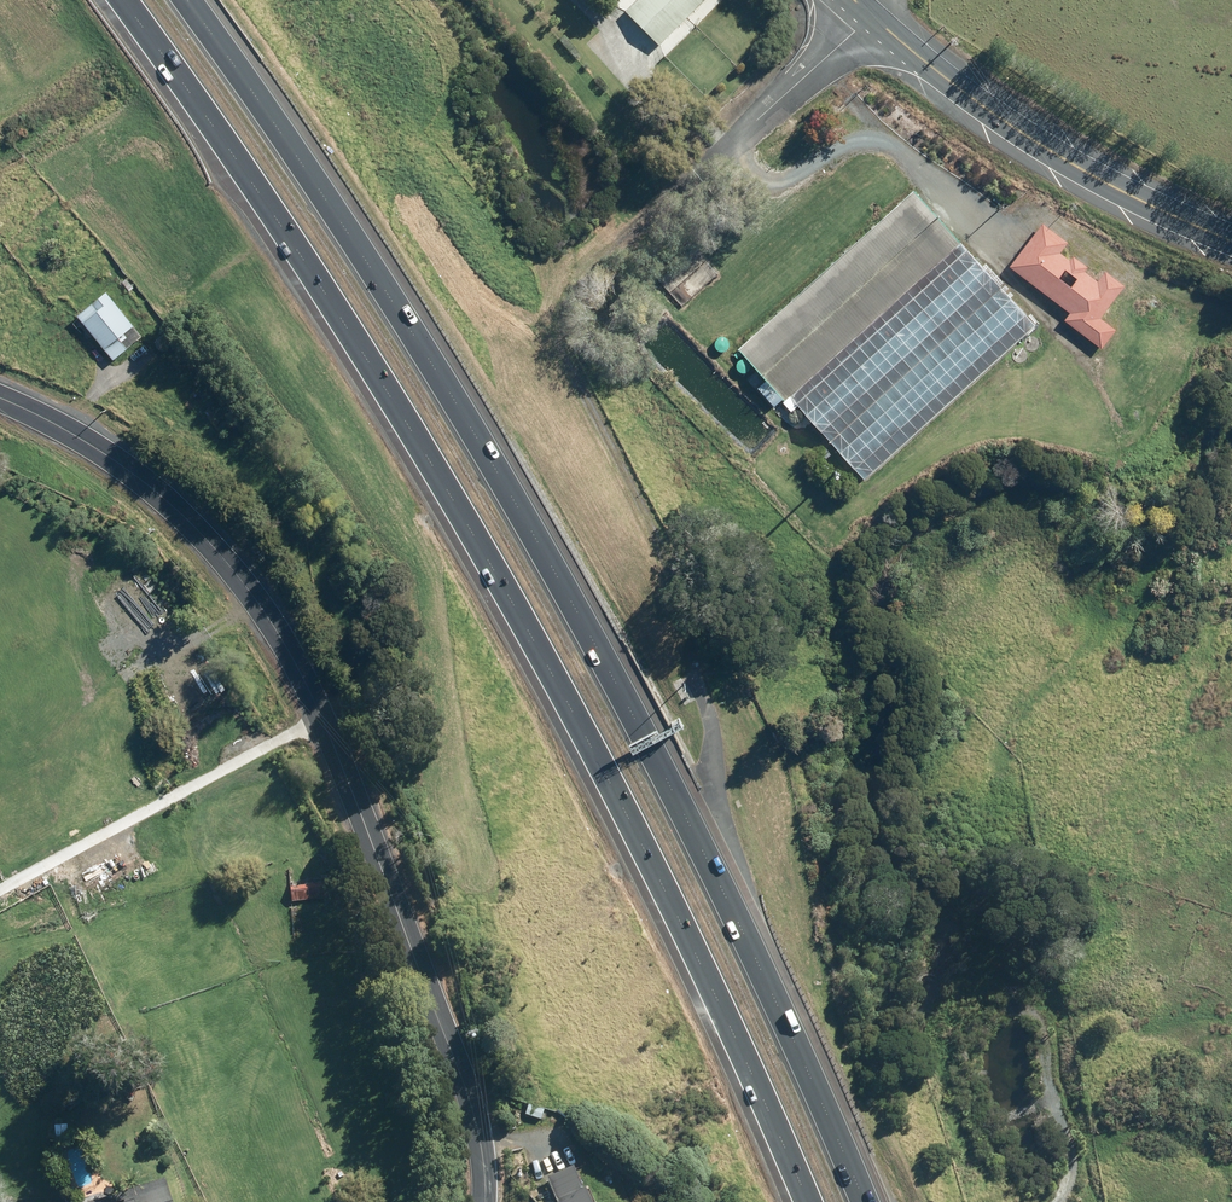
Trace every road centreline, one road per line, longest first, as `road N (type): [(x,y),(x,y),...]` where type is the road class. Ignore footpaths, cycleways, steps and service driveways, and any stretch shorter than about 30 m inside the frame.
road 1 (motorway): [(805,1201),(666,893),(535,643),(388,391),(123,0)]
road 2 (motorway): [(187,0),(300,160),(516,502),(725,892),(865,1201)]
road 3 (unclassified): [(487,1201),(467,1089),(341,765),(286,646),(247,588),(159,495),(61,427),(0,397)]
road 4 (secondary): [(1231,237),(1135,200),(1049,151),(967,94),(863,6)]
road 5 (unclassified): [(863,6),(705,165)]
road 6 (track): [(1055,1201),(1065,1164),(1044,1084),(1040,1024),(1010,1001)]

